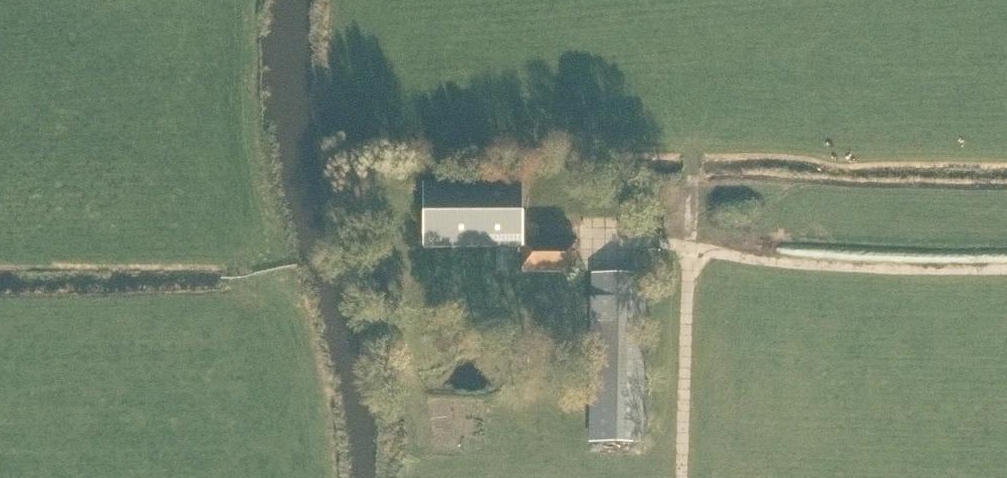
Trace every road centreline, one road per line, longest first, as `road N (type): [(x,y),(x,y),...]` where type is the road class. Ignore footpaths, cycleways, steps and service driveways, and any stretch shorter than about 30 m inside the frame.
road 1 (track): [(683,477),(691,251)]

